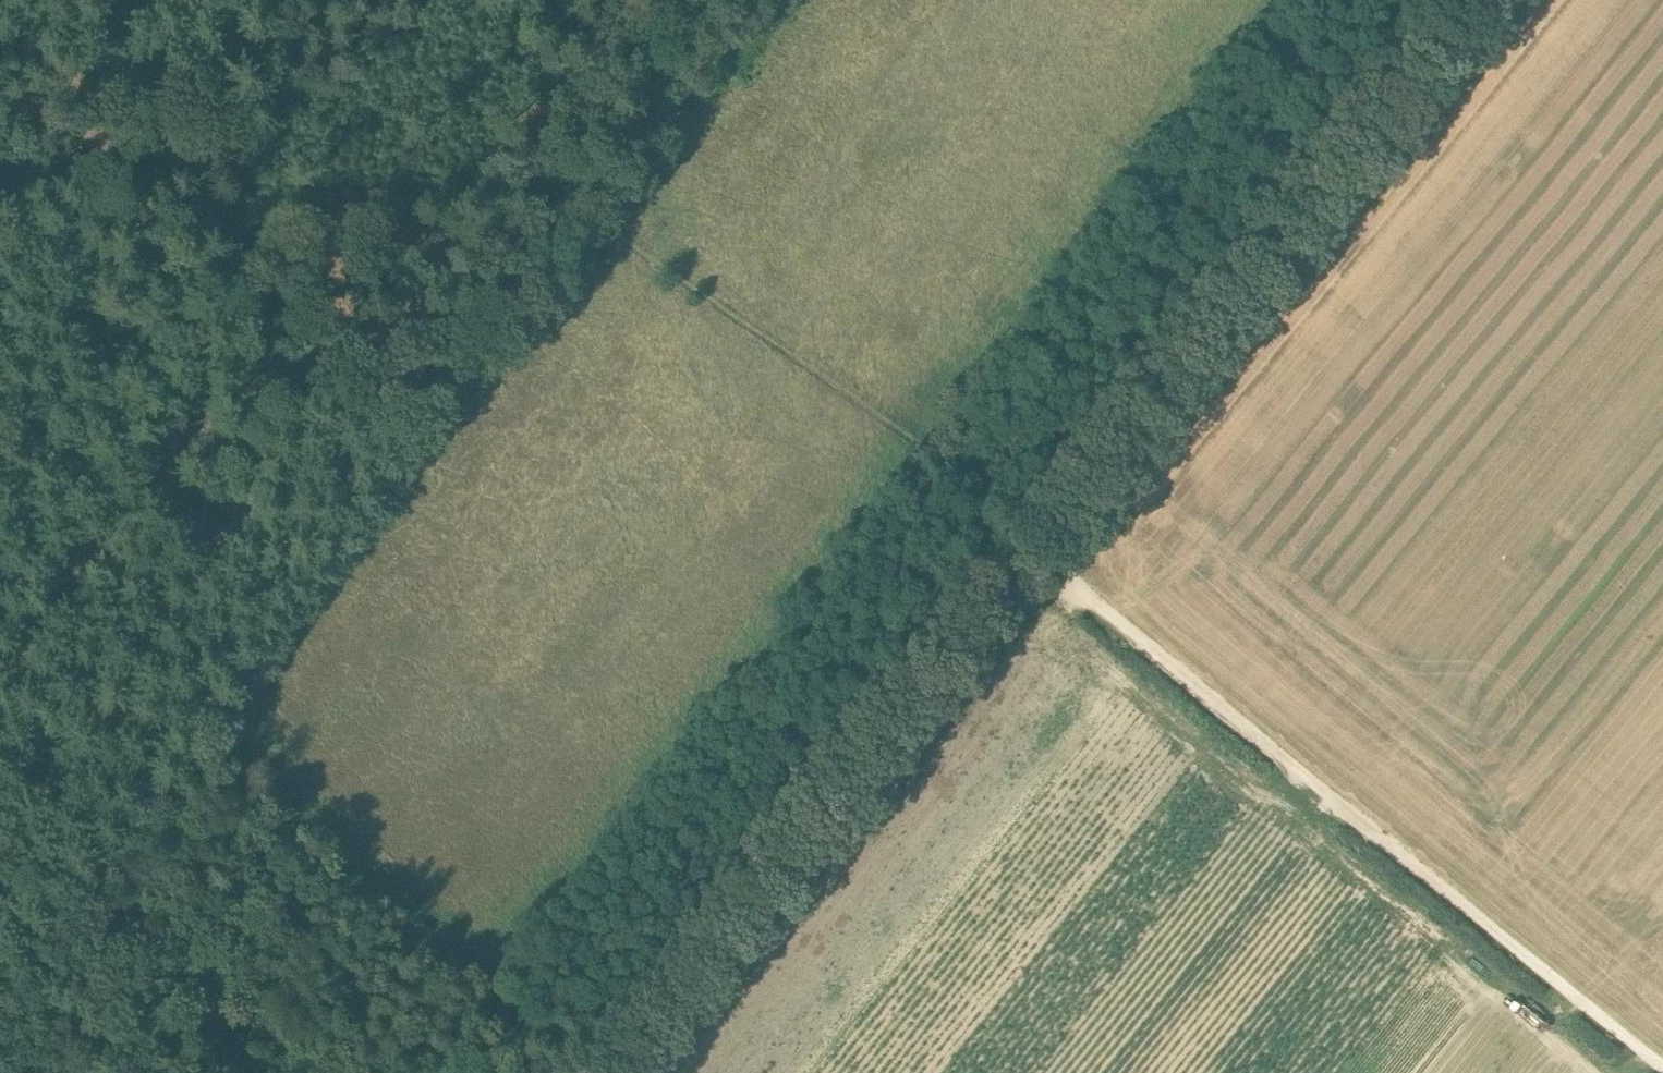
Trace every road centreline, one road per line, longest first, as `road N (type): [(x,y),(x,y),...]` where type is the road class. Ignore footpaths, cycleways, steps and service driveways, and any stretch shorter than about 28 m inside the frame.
road 1 (track): [(1022,516),(1053,539),(1080,582),(1662,1064)]

